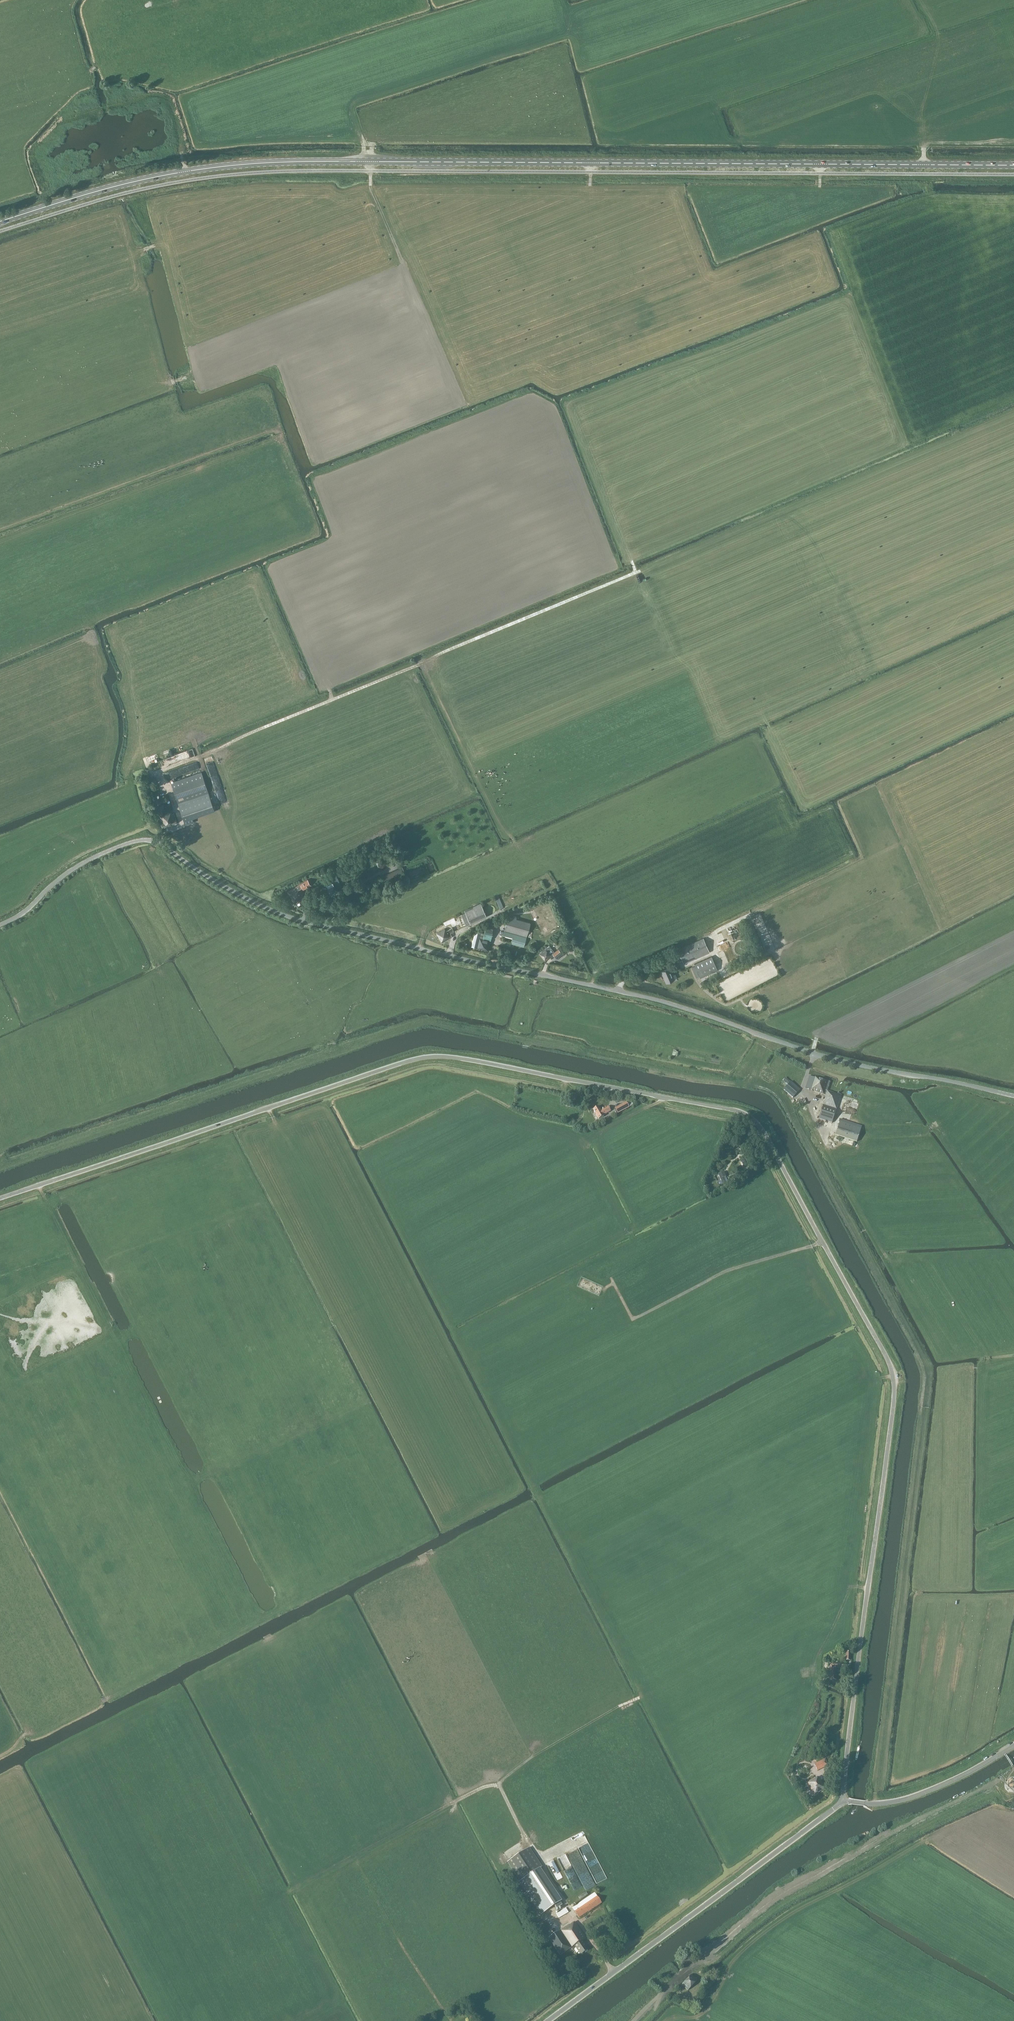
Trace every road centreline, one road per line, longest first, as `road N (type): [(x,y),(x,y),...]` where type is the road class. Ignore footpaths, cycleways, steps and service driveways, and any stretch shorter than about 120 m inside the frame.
road 1 (unclassified): [(841,1800),(895,1376),(748,1114),(428,1056),(0,1198)]
road 2 (unclassified): [(1013,1096),(845,1062),(655,1000),(297,920),(148,840),(79,865),(0,925)]
road 3 (primary): [(1013,168),(196,165),(136,175),(0,219)]
road 4 (track): [(284,1895),(499,1785),(532,1757),(640,1697)]
road 5 (unclassified): [(548,2020),(841,1800)]
road 6 (track): [(613,1283),(636,1318),(726,1271),(823,1241)]
road 7 (unclassified): [(841,1800),(900,1800),(1013,1746)]
road 8 (track): [(499,1785),(575,1917)]

